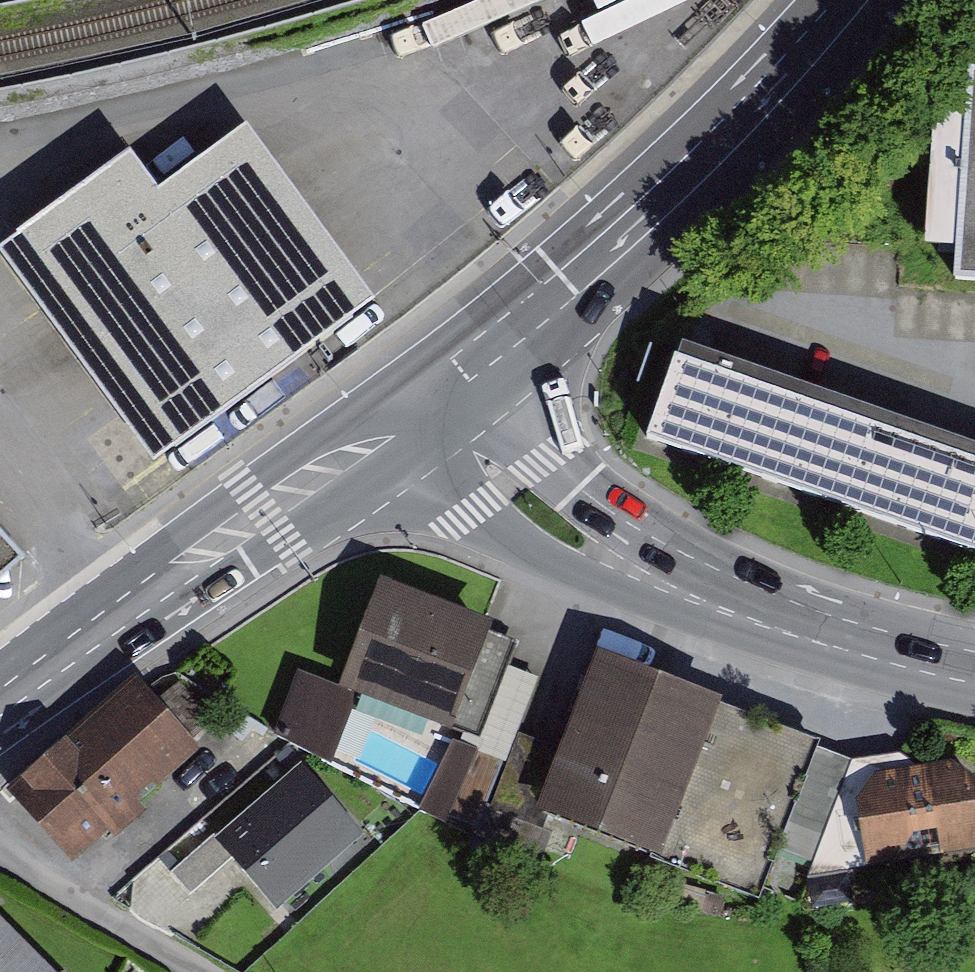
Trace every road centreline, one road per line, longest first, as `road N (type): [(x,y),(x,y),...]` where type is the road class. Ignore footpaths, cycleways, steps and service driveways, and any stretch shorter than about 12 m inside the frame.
road 1 (primary): [(484,356),(617,248),(785,90),(860,0)]
road 2 (primary): [(0,709),(400,417)]
road 3 (secondary): [(974,669),(740,608),(629,562)]
road 4 (secondary): [(400,417),(483,510),(538,548),(629,562)]
road 5 (secondary): [(629,562),(567,451),(484,356)]
road 6 (residential): [(0,847),(218,971)]

